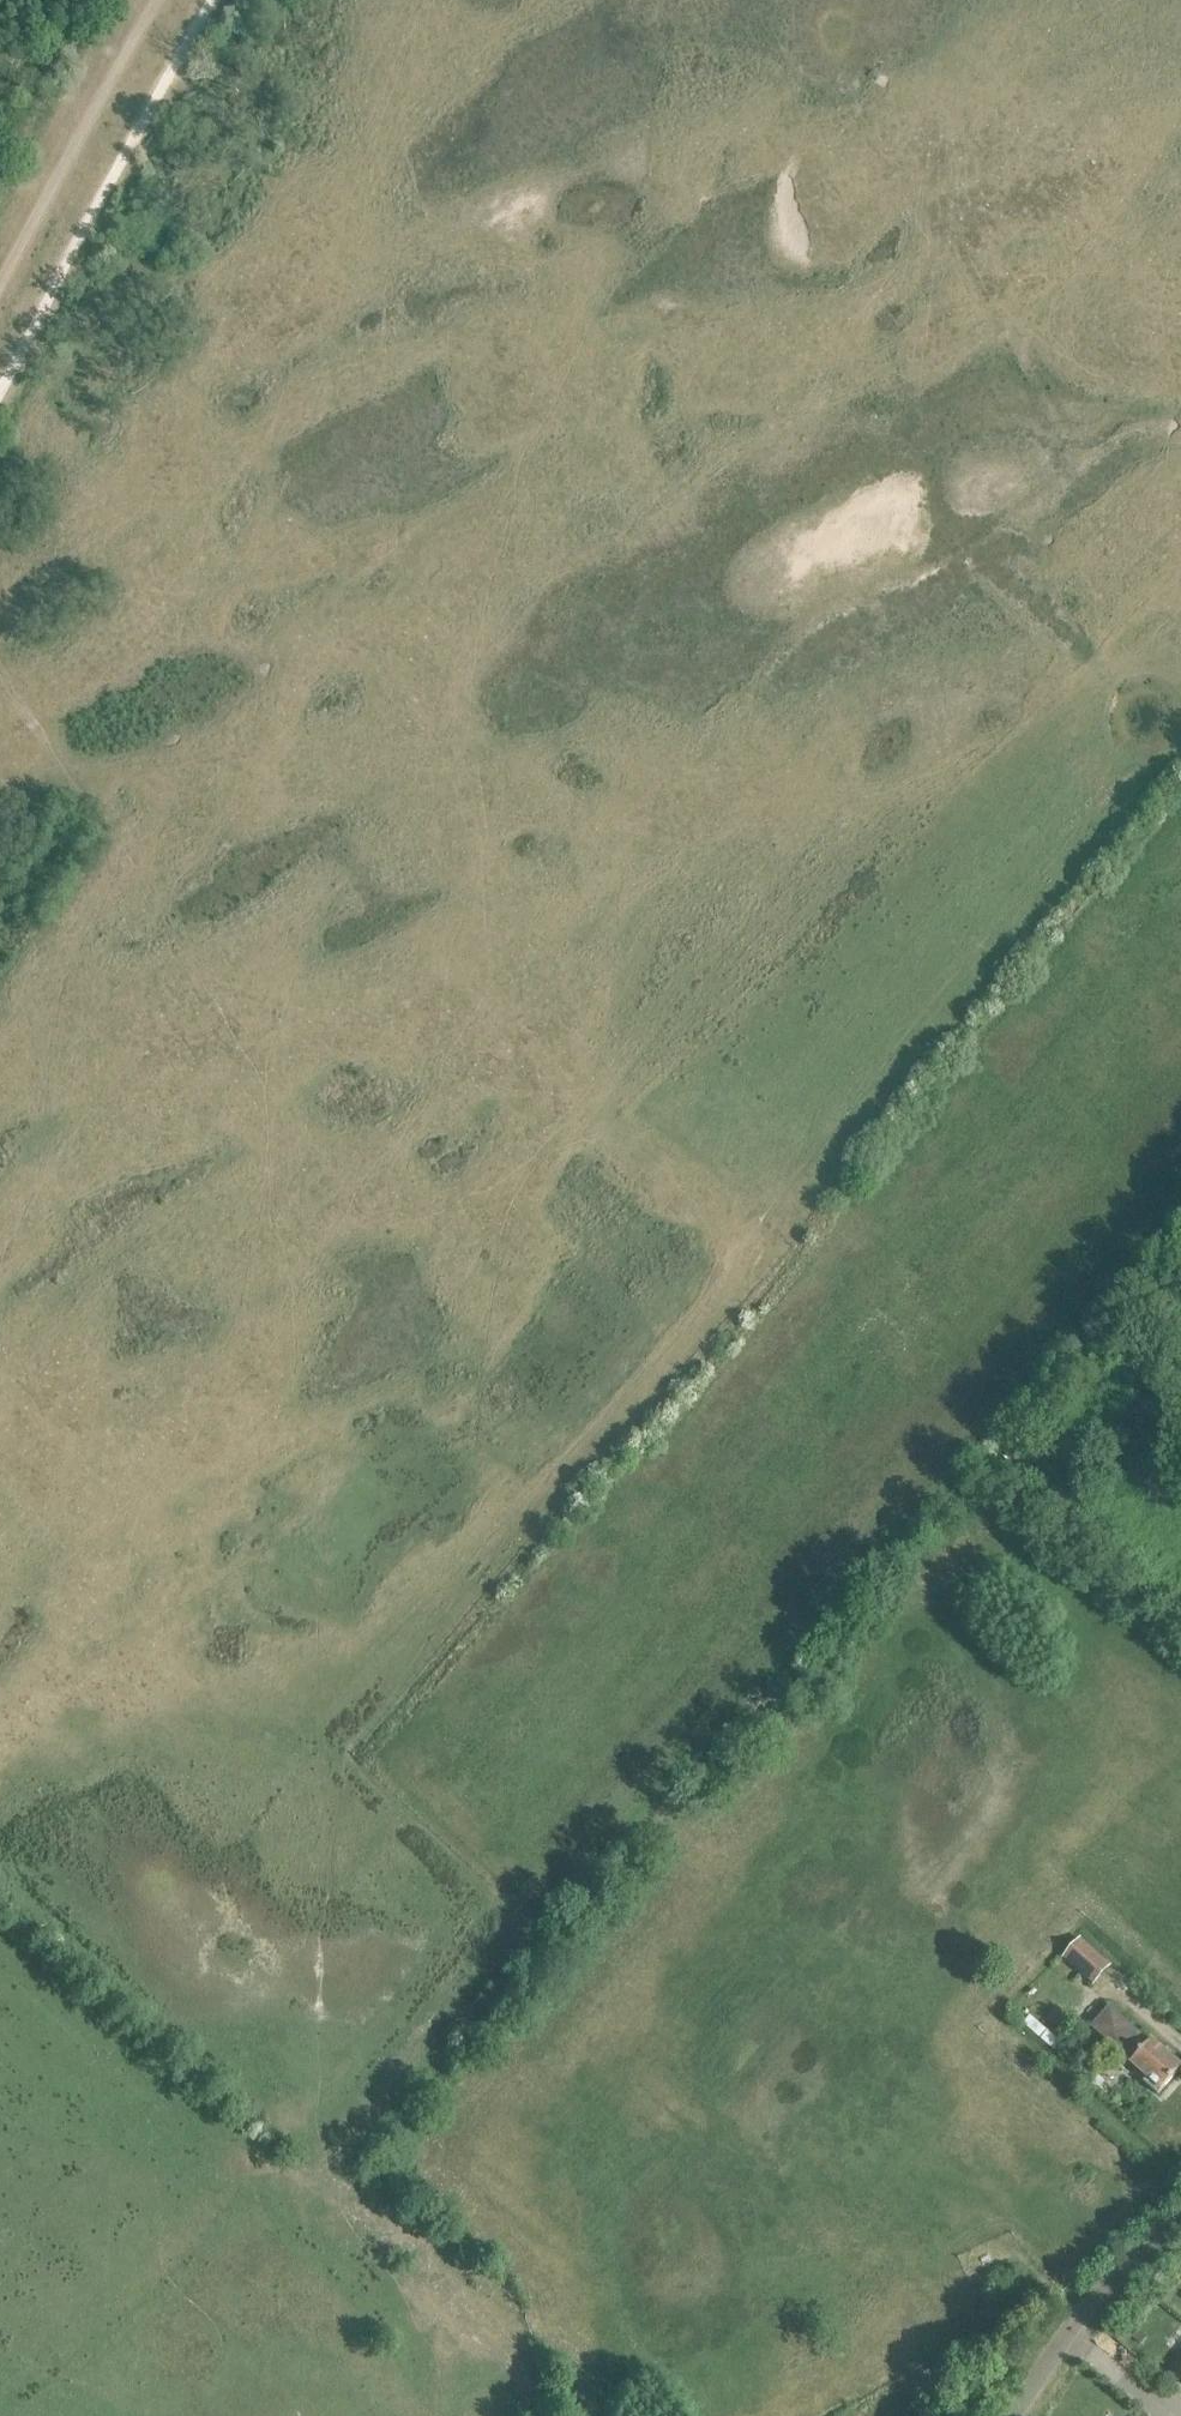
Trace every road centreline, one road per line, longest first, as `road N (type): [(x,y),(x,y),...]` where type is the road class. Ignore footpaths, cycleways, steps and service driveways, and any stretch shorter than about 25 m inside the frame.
road 1 (track): [(0,284),(160,0)]
road 2 (unclassified): [(1180,2222),(1077,2318),(1010,2415)]

